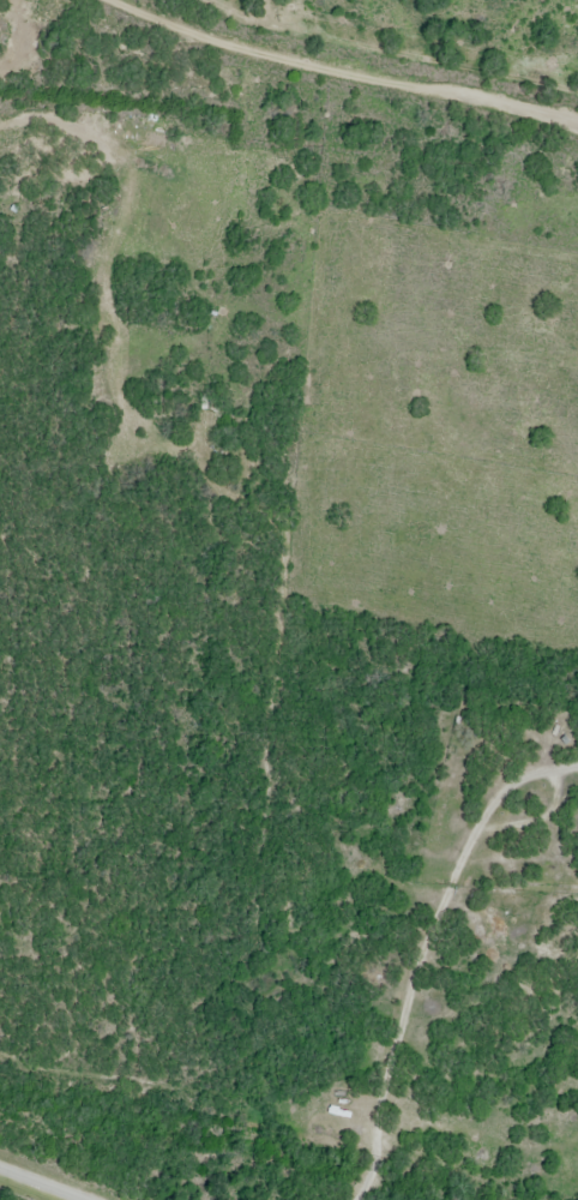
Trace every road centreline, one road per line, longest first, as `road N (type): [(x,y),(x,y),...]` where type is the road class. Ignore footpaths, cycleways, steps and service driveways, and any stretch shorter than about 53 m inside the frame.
road 1 (residential): [(129,0),(201,32),(577,120)]

